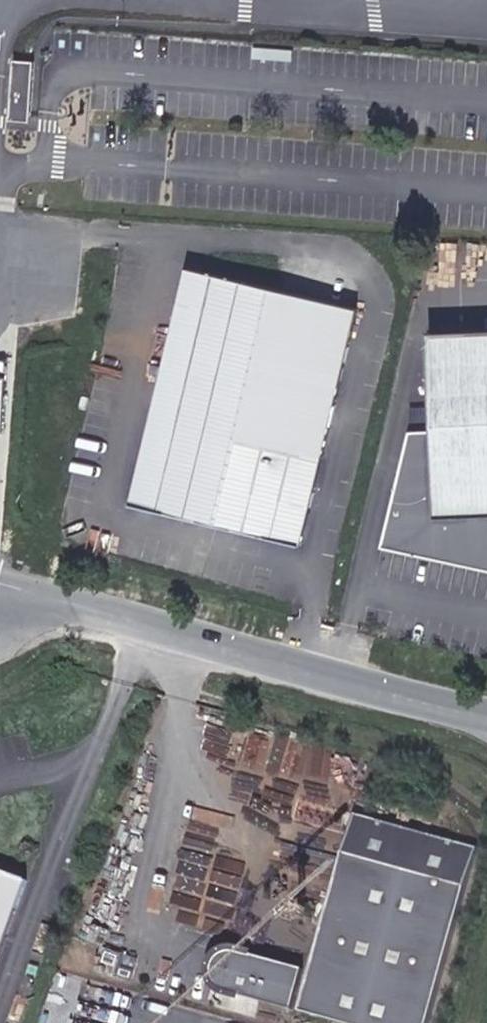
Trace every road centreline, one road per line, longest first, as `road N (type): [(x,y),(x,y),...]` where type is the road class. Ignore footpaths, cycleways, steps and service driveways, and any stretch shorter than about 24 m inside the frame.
road 1 (unclassified): [(0,593),(23,591),(486,715)]

